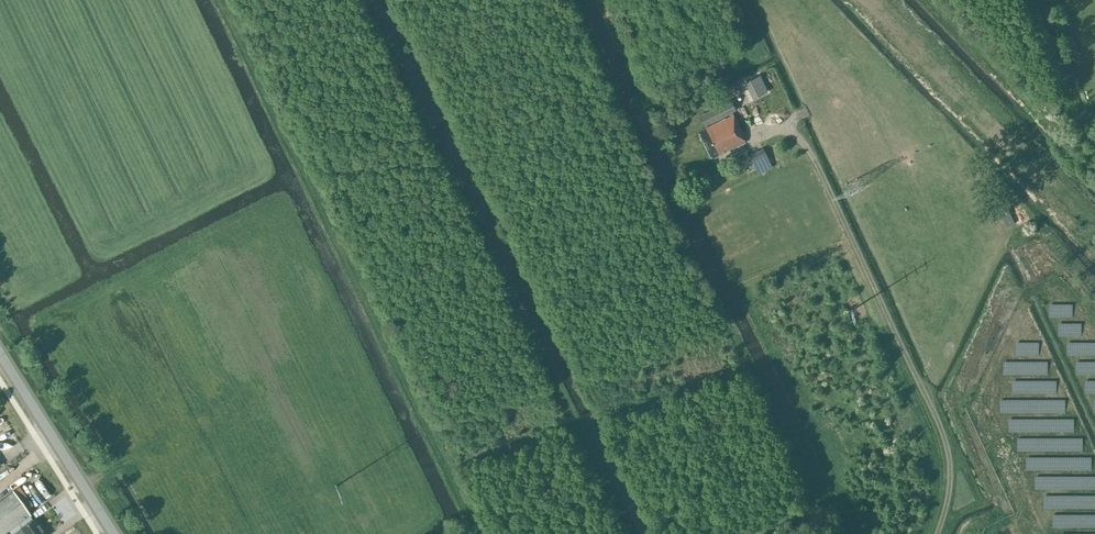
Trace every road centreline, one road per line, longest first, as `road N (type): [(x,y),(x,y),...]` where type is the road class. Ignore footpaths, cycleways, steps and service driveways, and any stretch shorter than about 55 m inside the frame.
road 1 (track): [(777,133),(802,142),(820,171),(936,418),(948,451),(945,504),(934,533)]
road 2 (tertiary): [(113,533),(0,354)]

